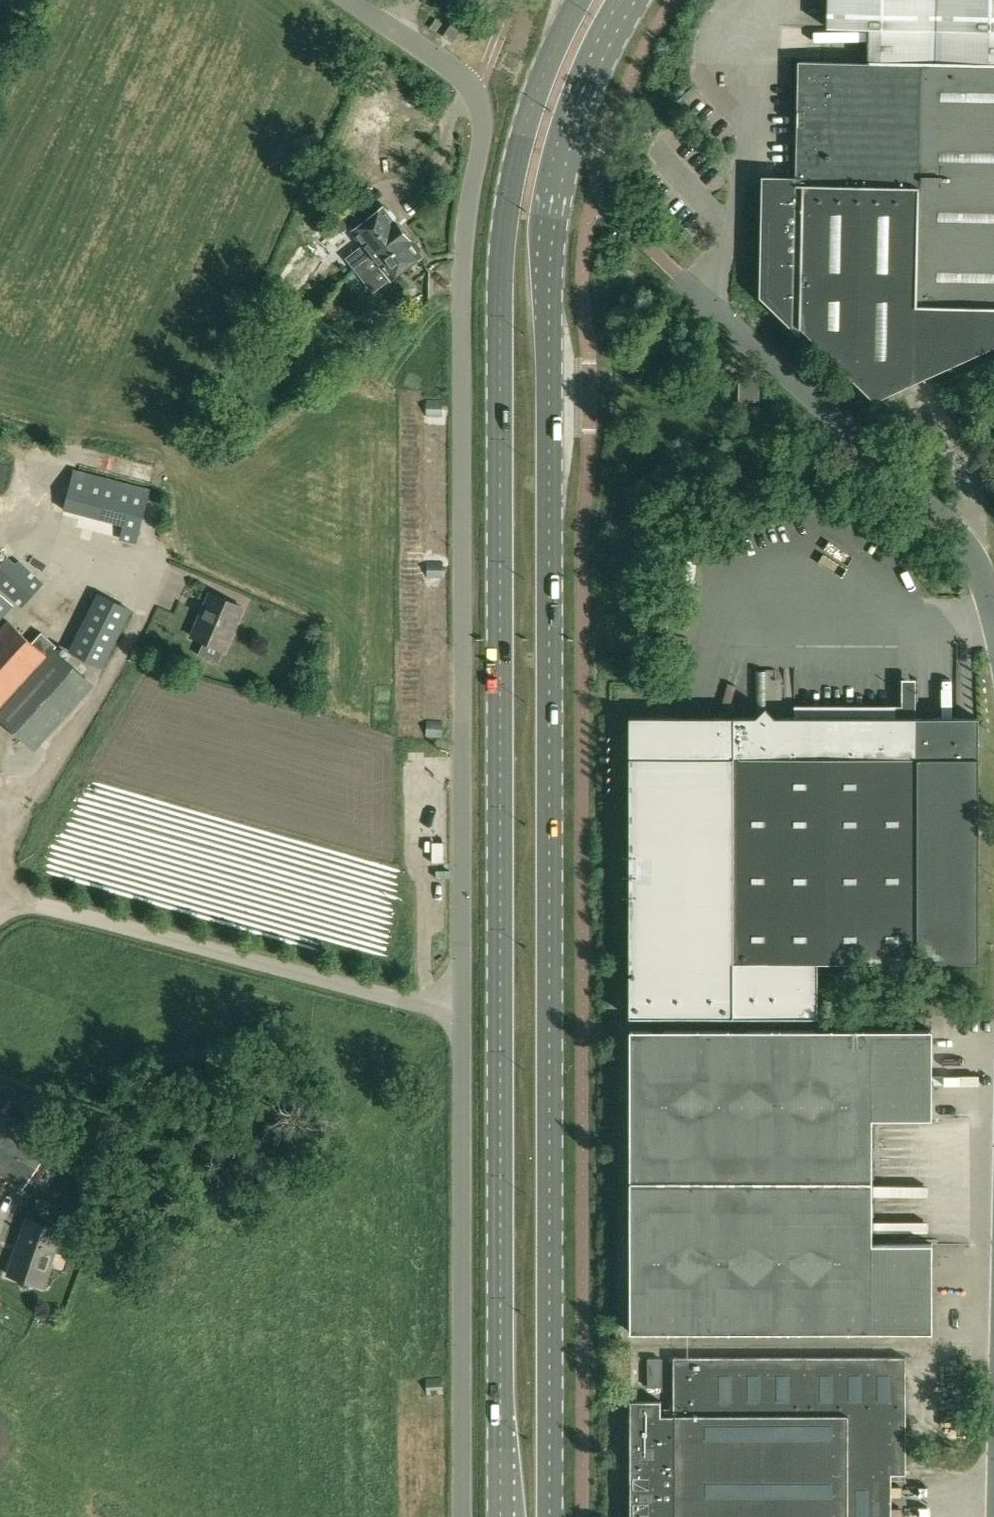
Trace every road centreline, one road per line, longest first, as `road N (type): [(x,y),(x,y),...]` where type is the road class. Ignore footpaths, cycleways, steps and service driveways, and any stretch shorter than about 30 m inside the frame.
road 1 (primary): [(552,1516),(549,222),(596,53),(628,0)]
road 2 (primary): [(582,0),(516,149),(502,244),(504,1516)]
road 3 (unclassified): [(461,726),(463,348),(484,111),(461,70),(353,0)]
road 4 (unclassified): [(461,726),(462,1516)]
road 5 (unclassified): [(993,607),(969,562),(904,481),(721,309)]

